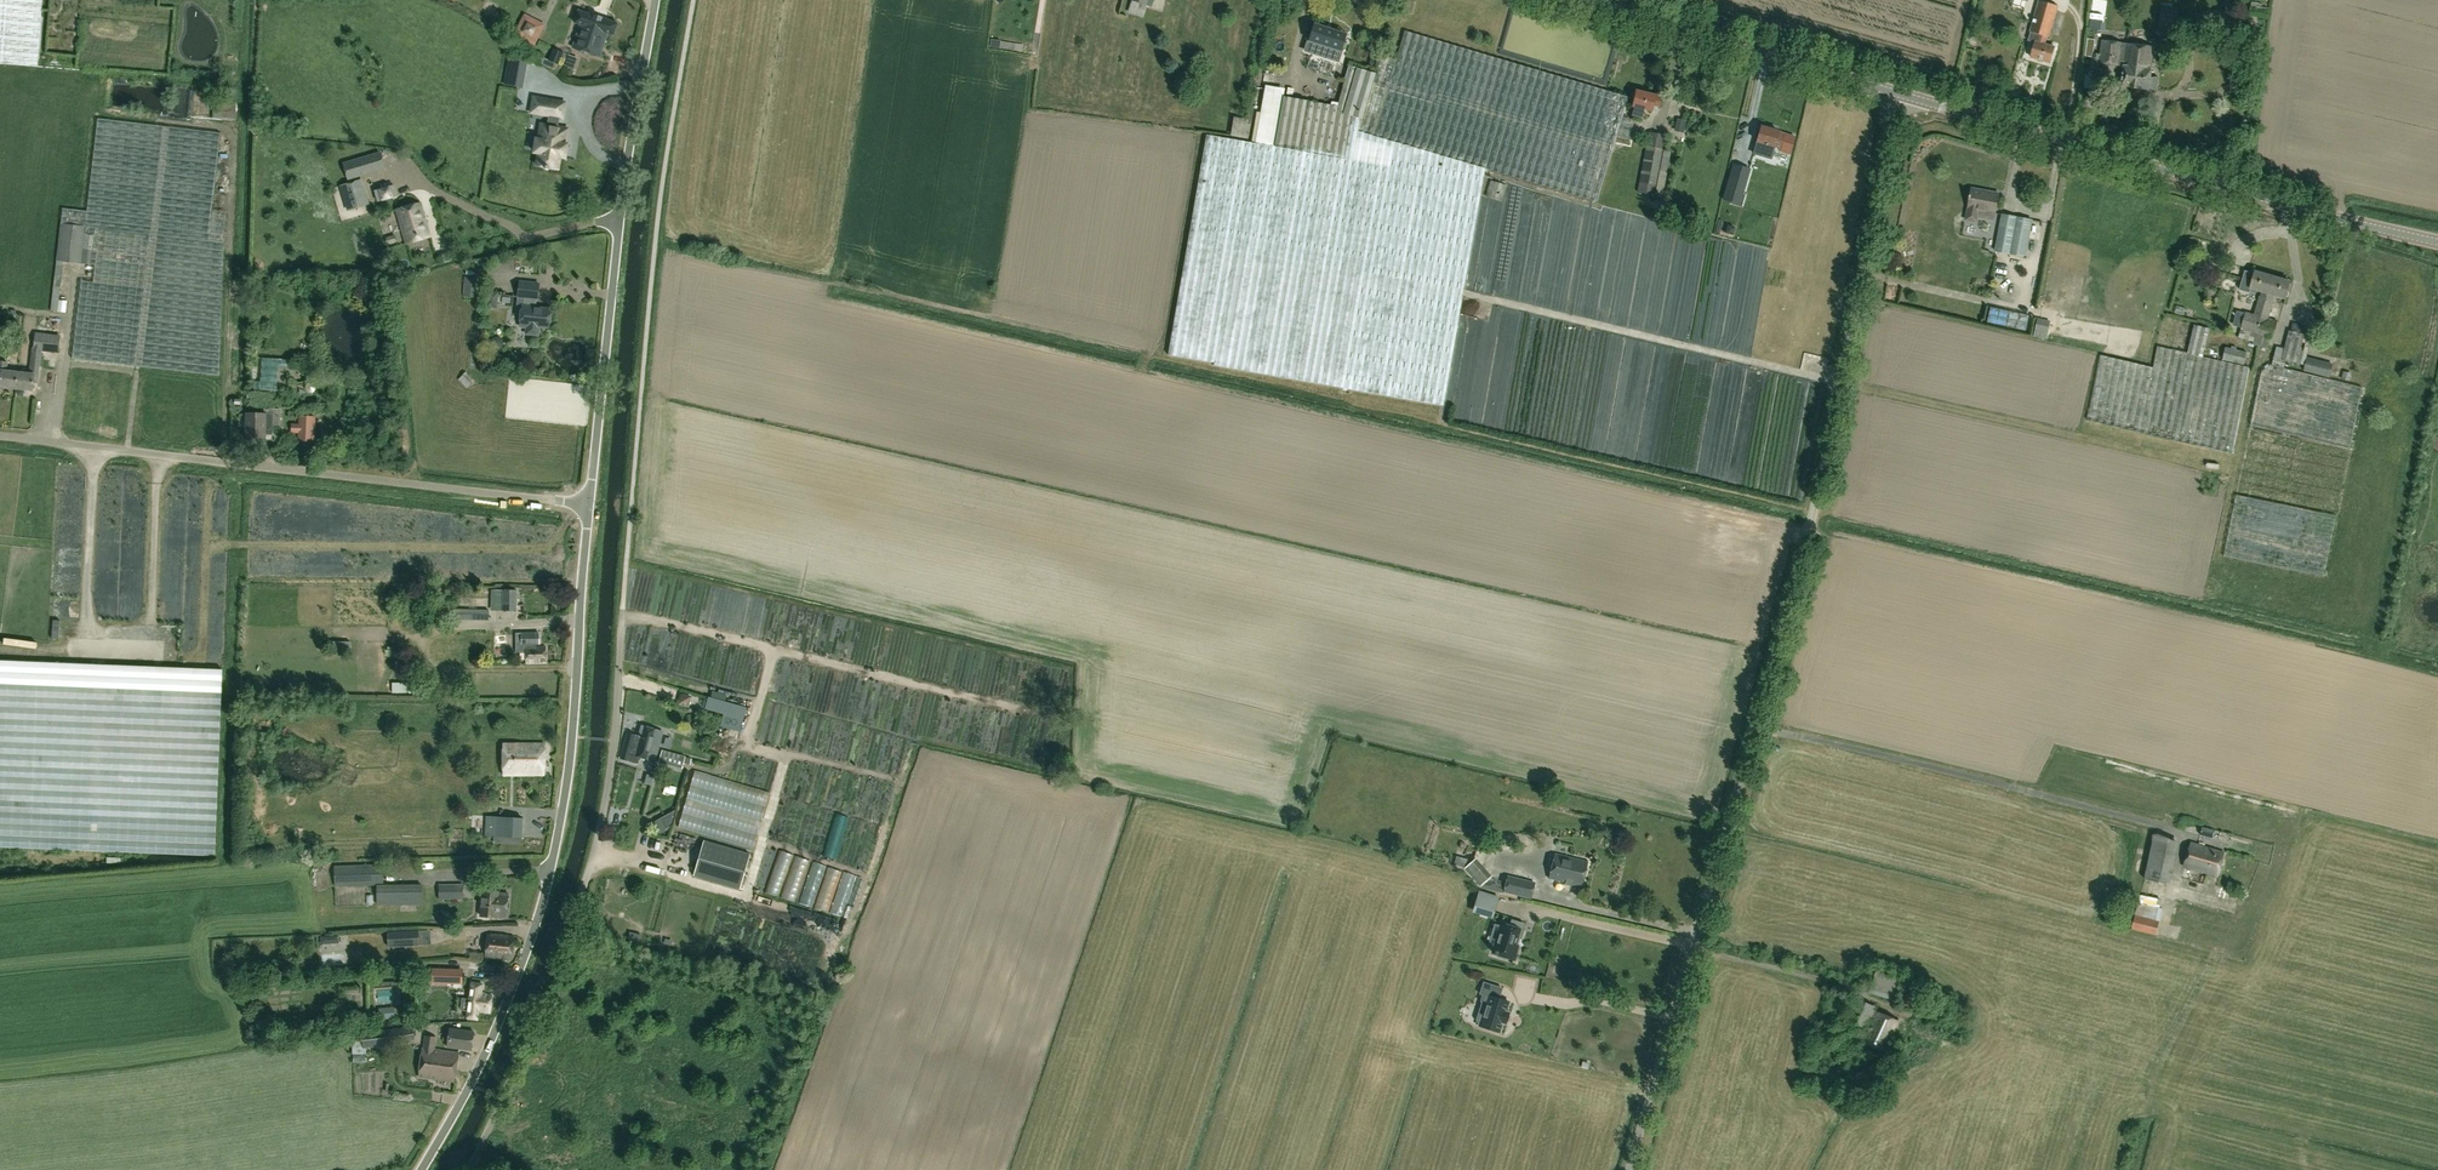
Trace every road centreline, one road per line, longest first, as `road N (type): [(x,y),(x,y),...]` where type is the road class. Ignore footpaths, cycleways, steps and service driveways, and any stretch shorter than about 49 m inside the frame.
road 1 (unclassified): [(1627,1169),(1813,516),(1900,94)]
road 2 (unclassified): [(418,1169),(479,1061),(546,882),(572,738),(589,504)]
road 3 (unclassified): [(589,504),(0,436)]
road 4 (unclassified): [(469,1169),(598,848),(622,610)]
road 5 (tertiary): [(2437,242),(1900,94)]
road 6 (unclassified): [(589,504),(617,219),(655,0)]
road 7 (tertiary): [(1900,94),(1586,0)]

